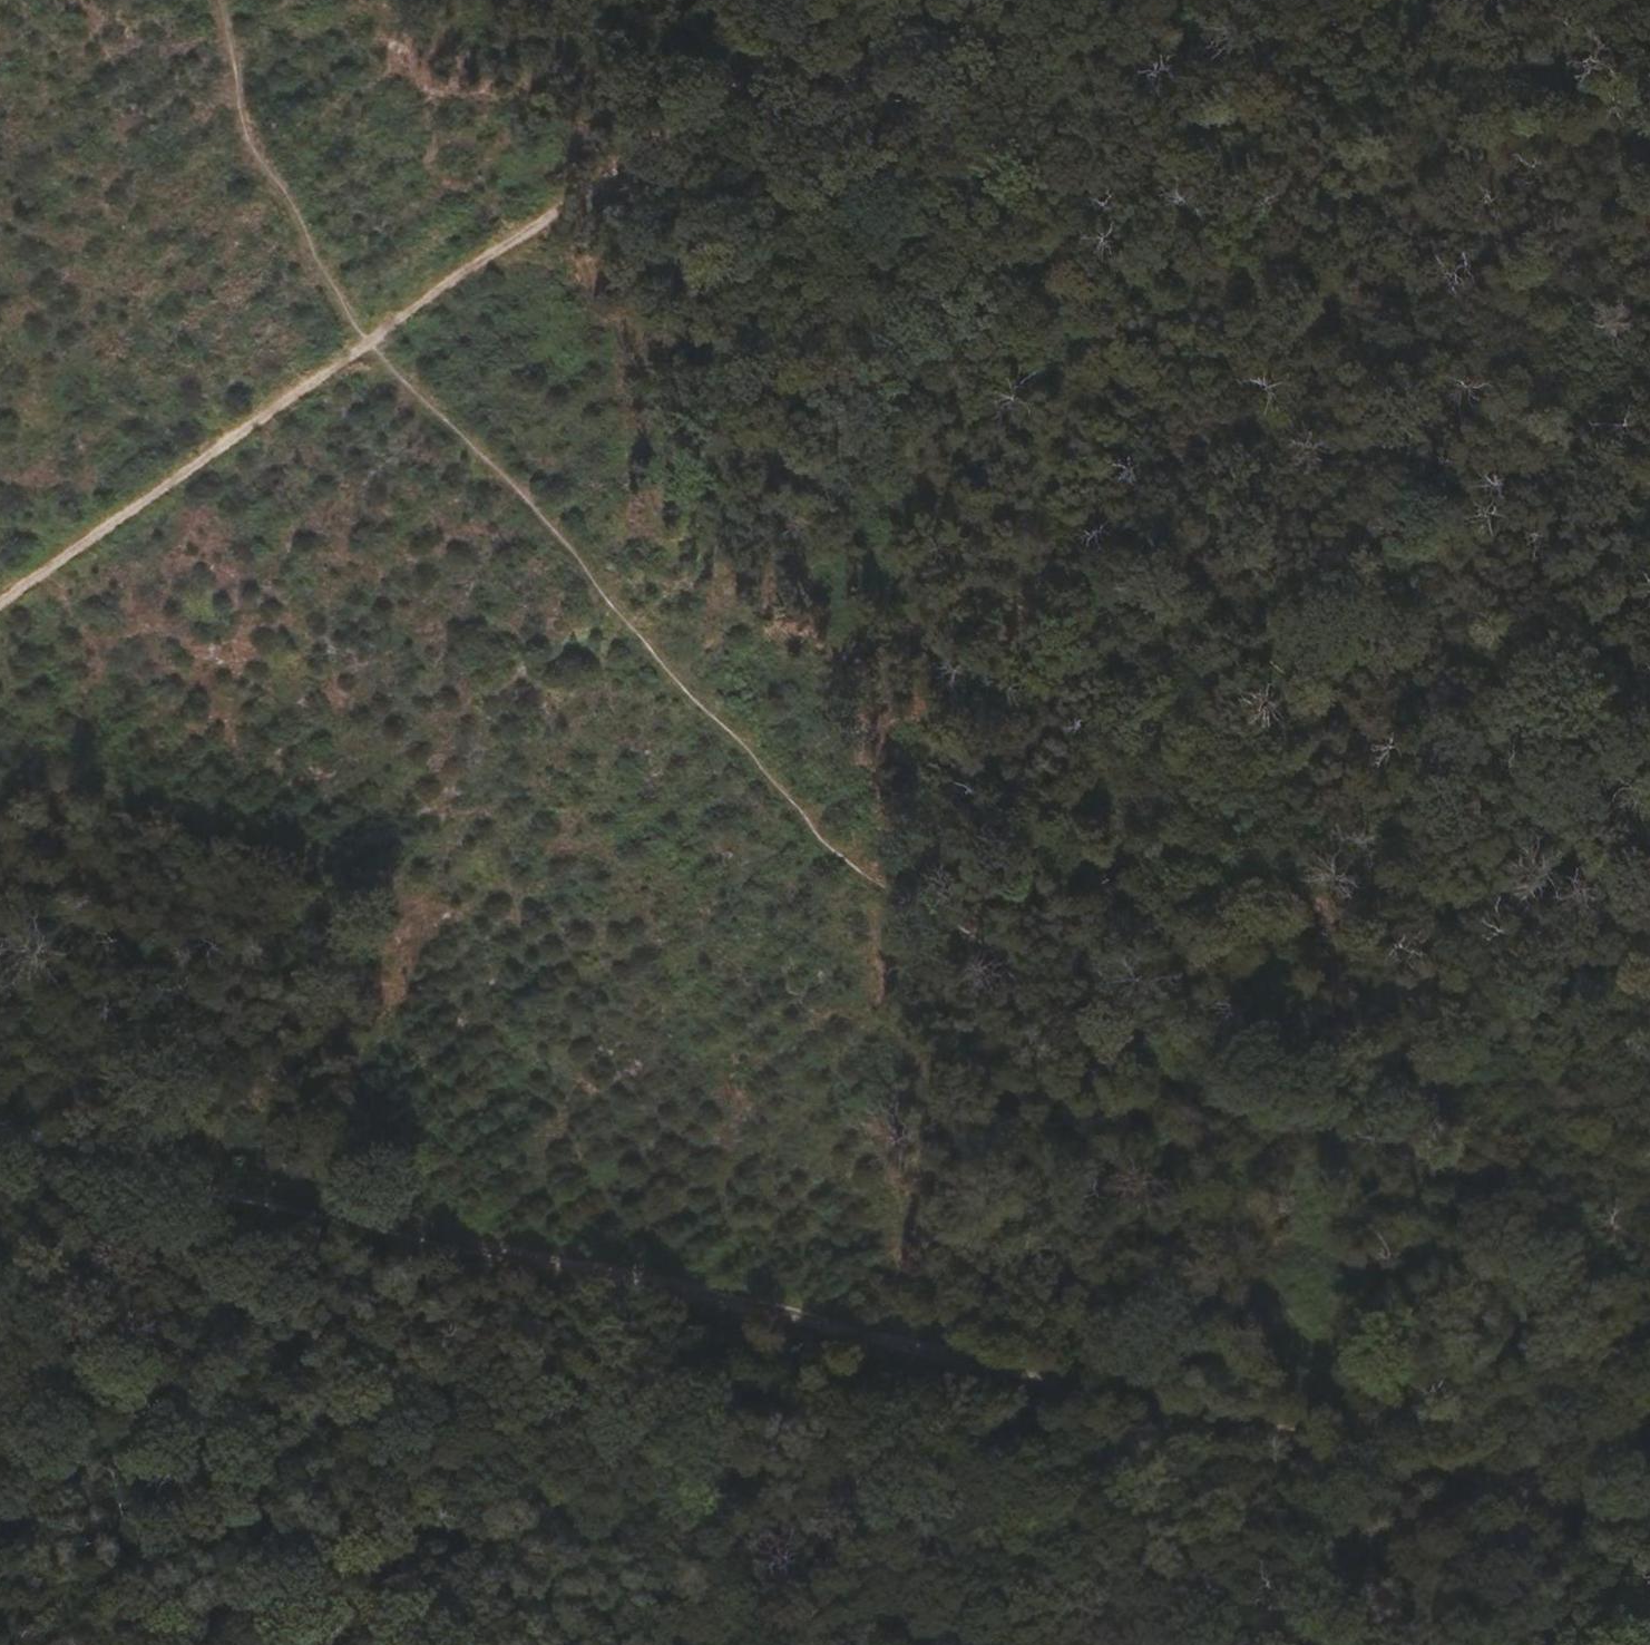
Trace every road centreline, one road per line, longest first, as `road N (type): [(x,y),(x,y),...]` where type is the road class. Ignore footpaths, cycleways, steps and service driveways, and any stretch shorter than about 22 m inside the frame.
road 1 (track): [(0,1142),(1649,1524)]
road 2 (track): [(0,616),(873,0)]
road 3 (track): [(1441,1644),(1649,1421)]

